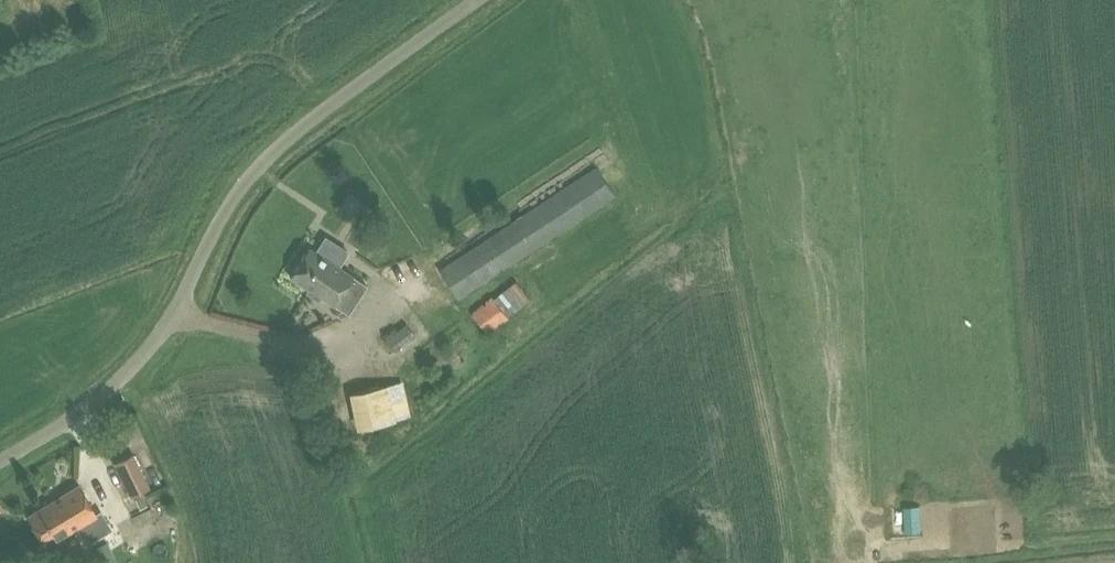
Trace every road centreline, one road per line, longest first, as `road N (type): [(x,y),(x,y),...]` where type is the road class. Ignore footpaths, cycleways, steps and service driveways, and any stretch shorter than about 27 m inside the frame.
road 1 (unclassified): [(0,460),(128,369),(162,328),(249,172),(474,0)]

